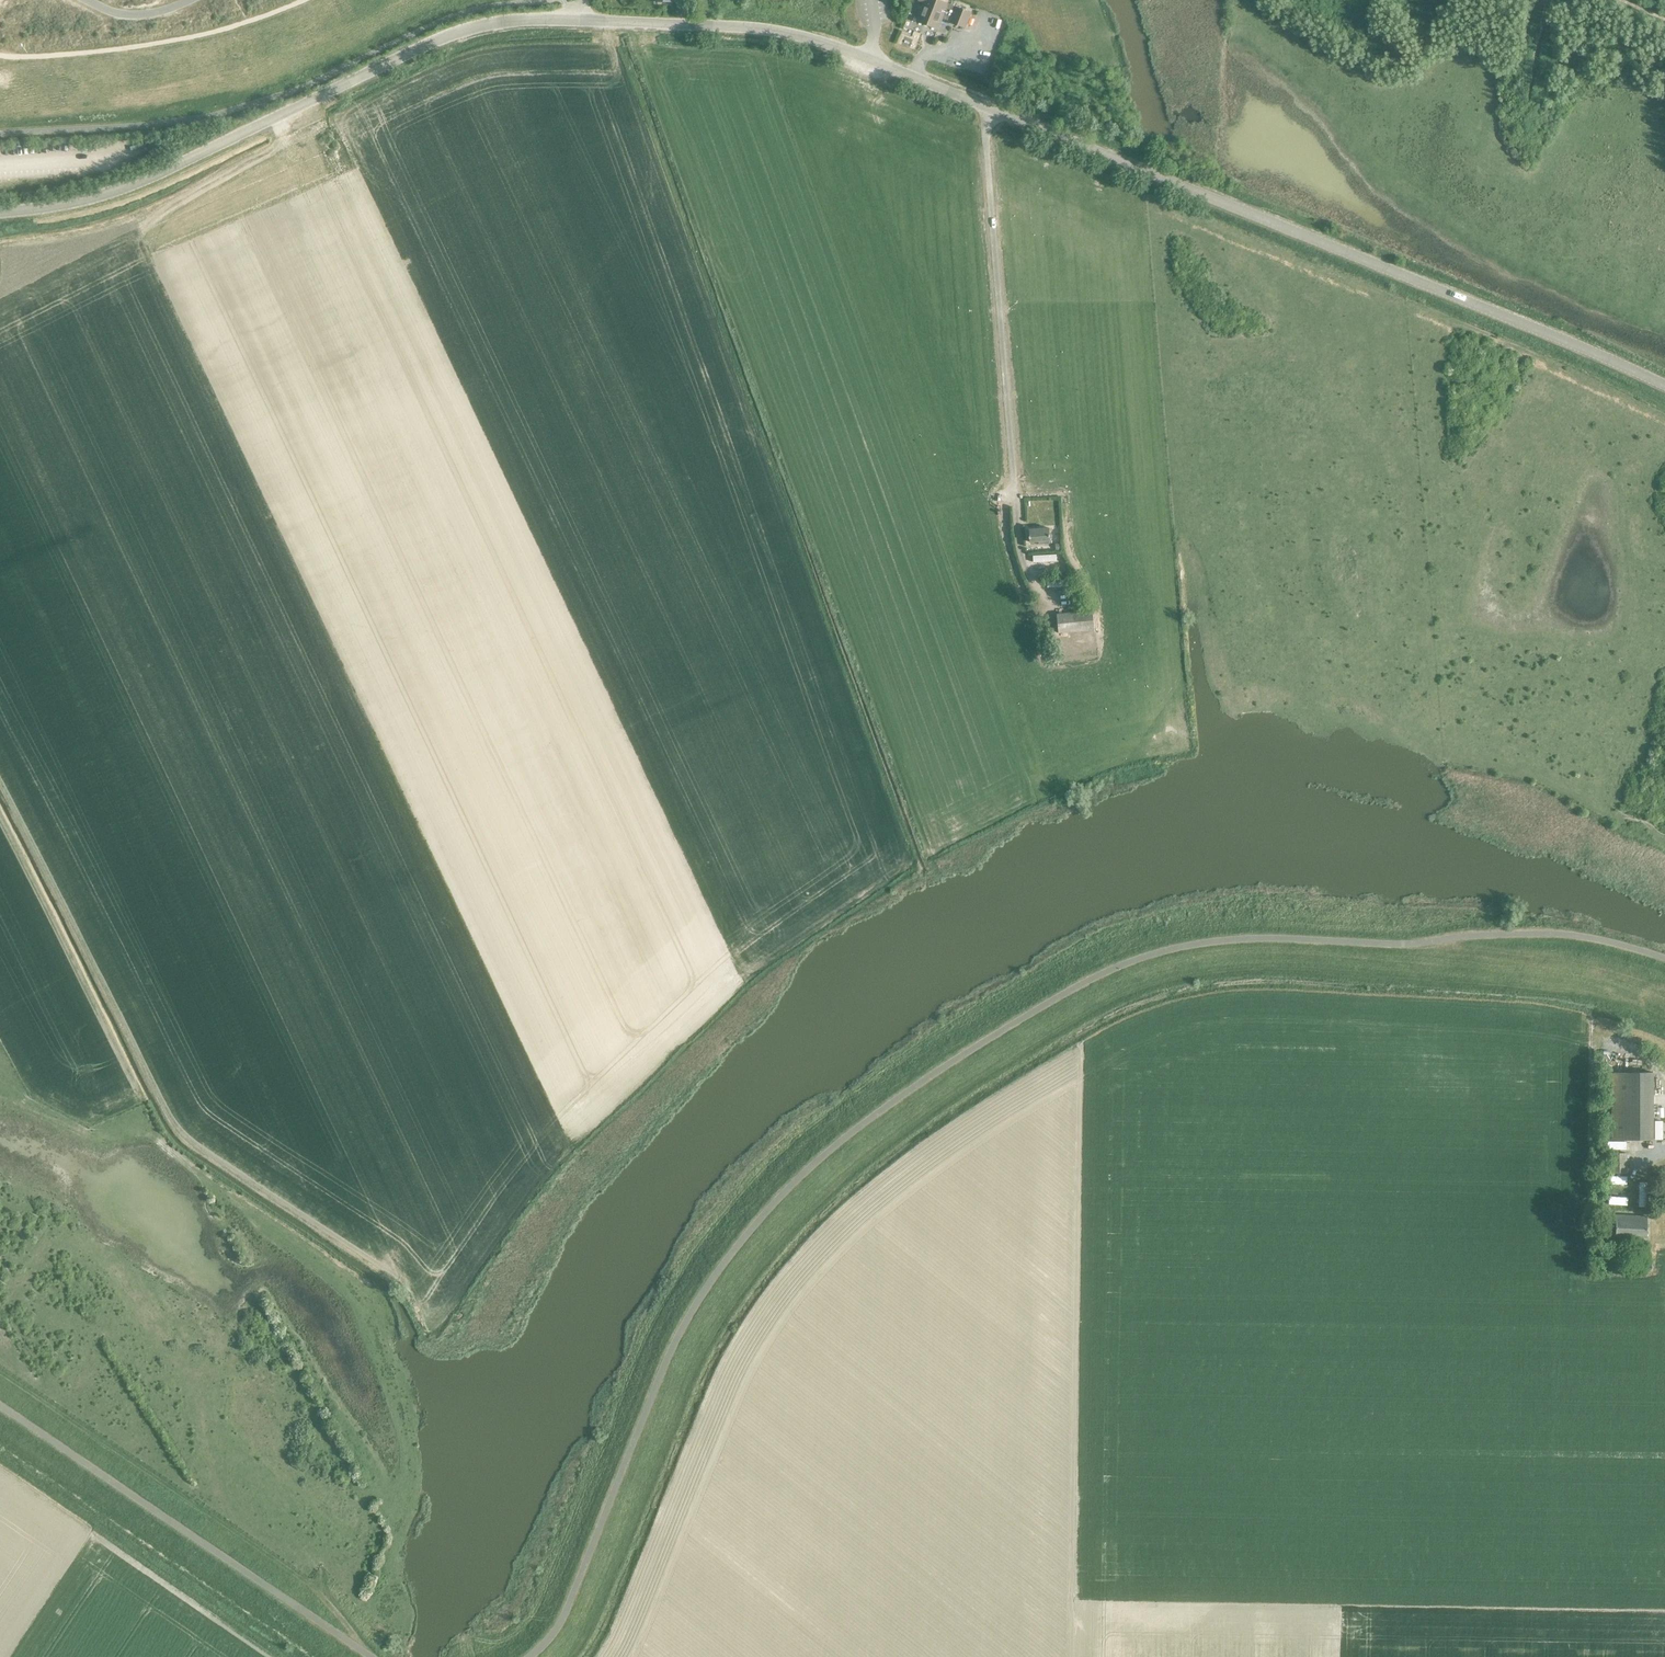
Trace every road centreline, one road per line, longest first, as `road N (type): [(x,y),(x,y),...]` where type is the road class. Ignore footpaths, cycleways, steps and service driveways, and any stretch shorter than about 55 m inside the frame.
road 1 (tertiary): [(1664,386),(811,40),(735,28),(574,21)]
road 2 (tertiary): [(0,213),(132,185),(465,30),(574,21)]

